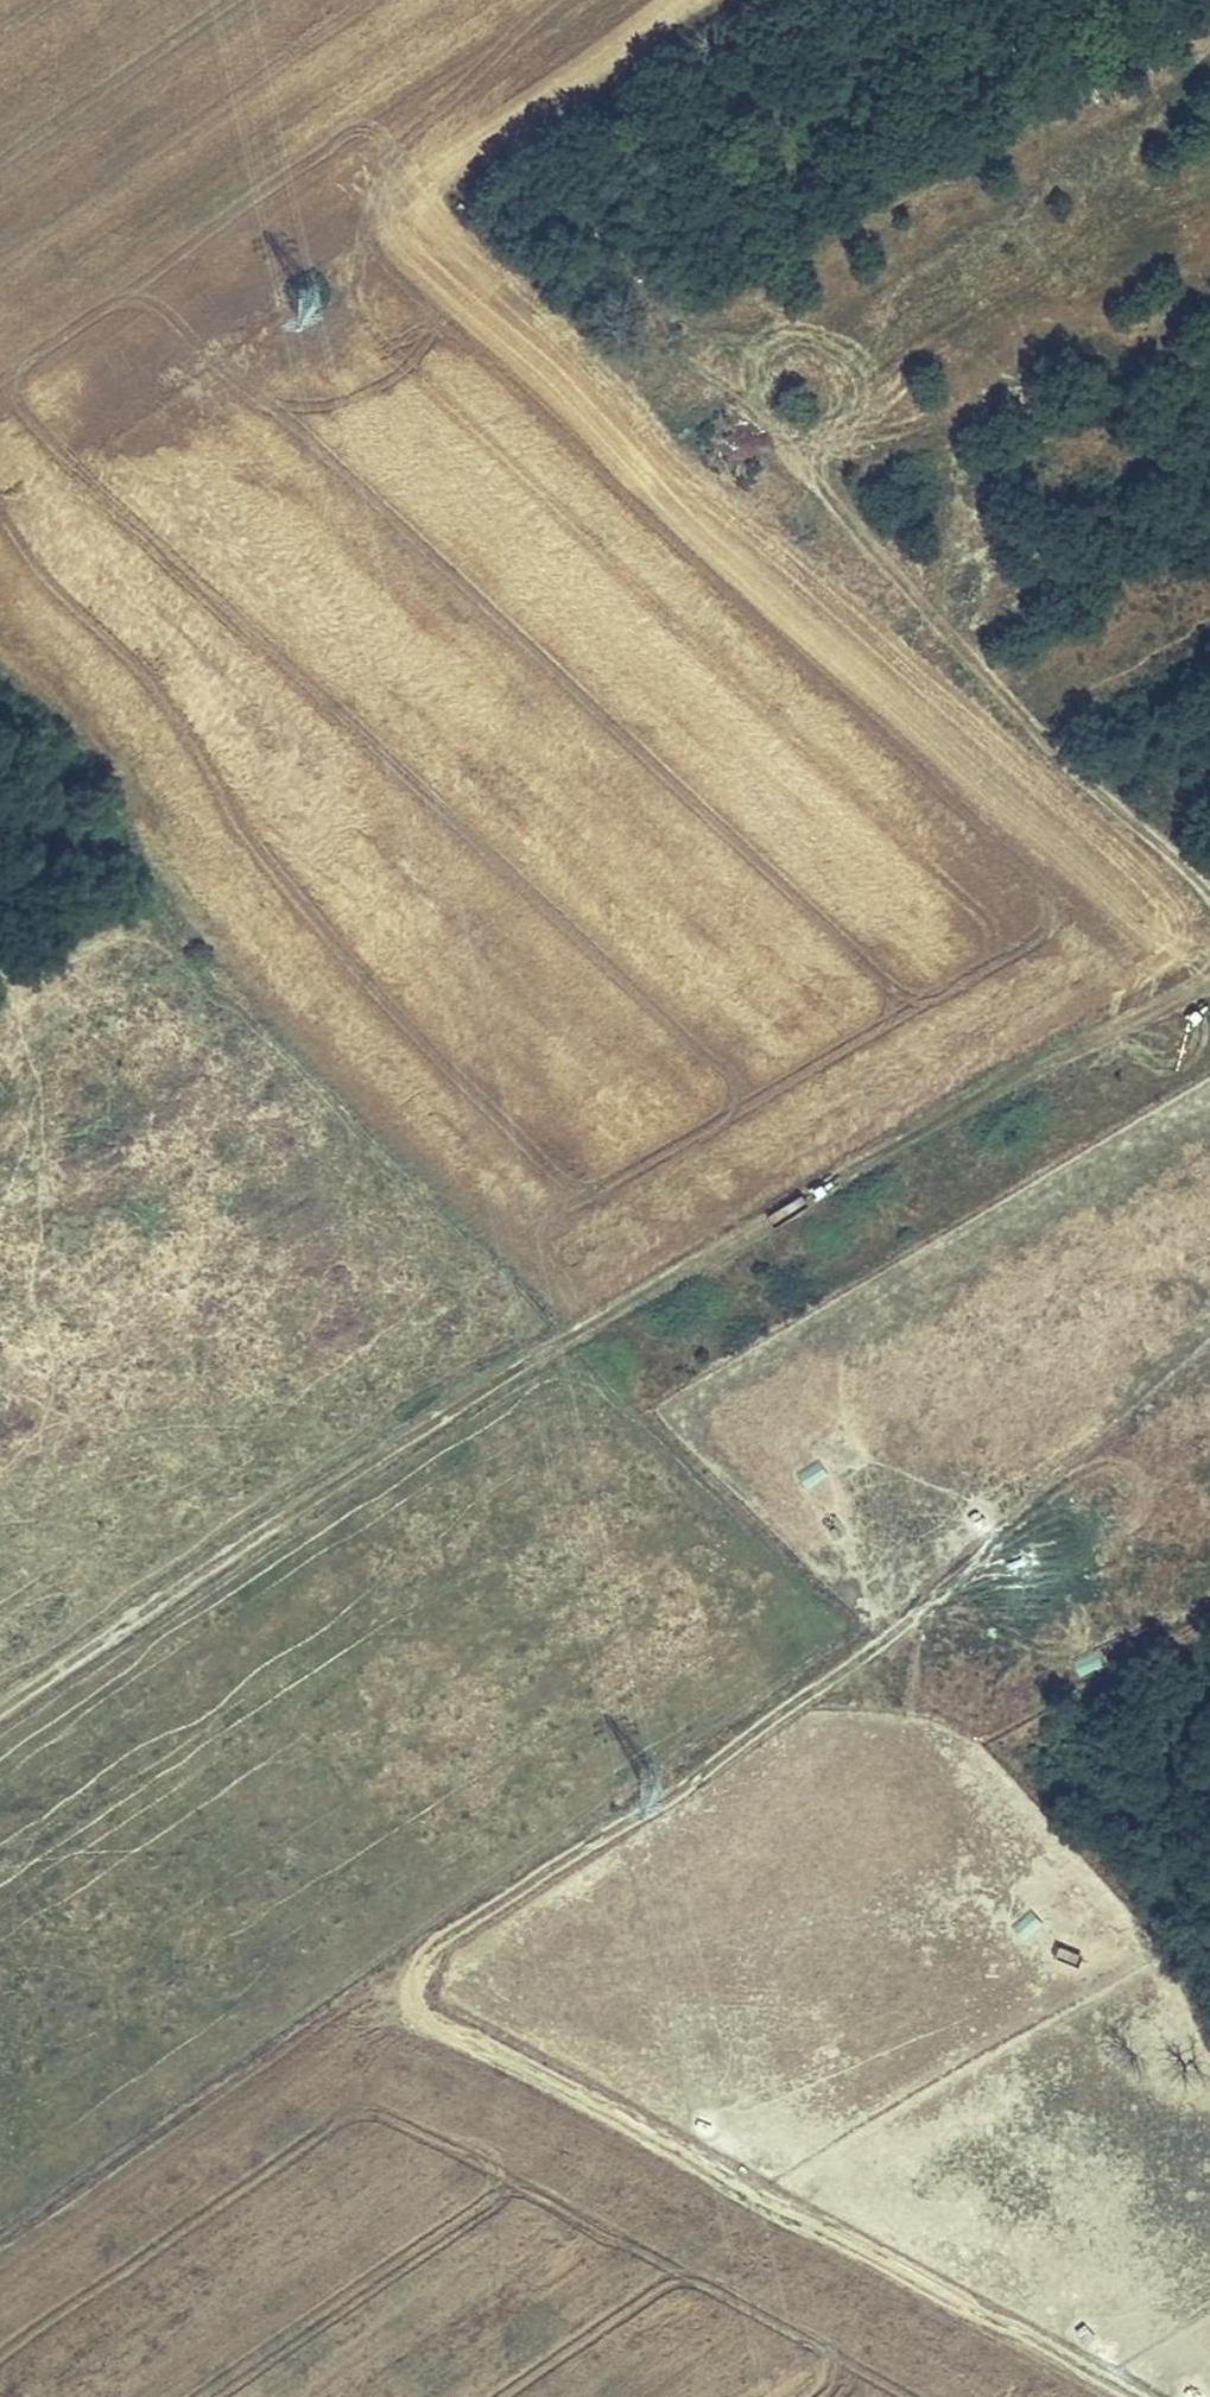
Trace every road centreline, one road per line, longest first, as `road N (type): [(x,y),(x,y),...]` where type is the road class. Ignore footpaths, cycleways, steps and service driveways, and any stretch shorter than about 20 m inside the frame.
road 1 (track): [(1056,755),(991,690),(834,497),(827,467)]
road 2 (track): [(1056,755),(1209,894)]

